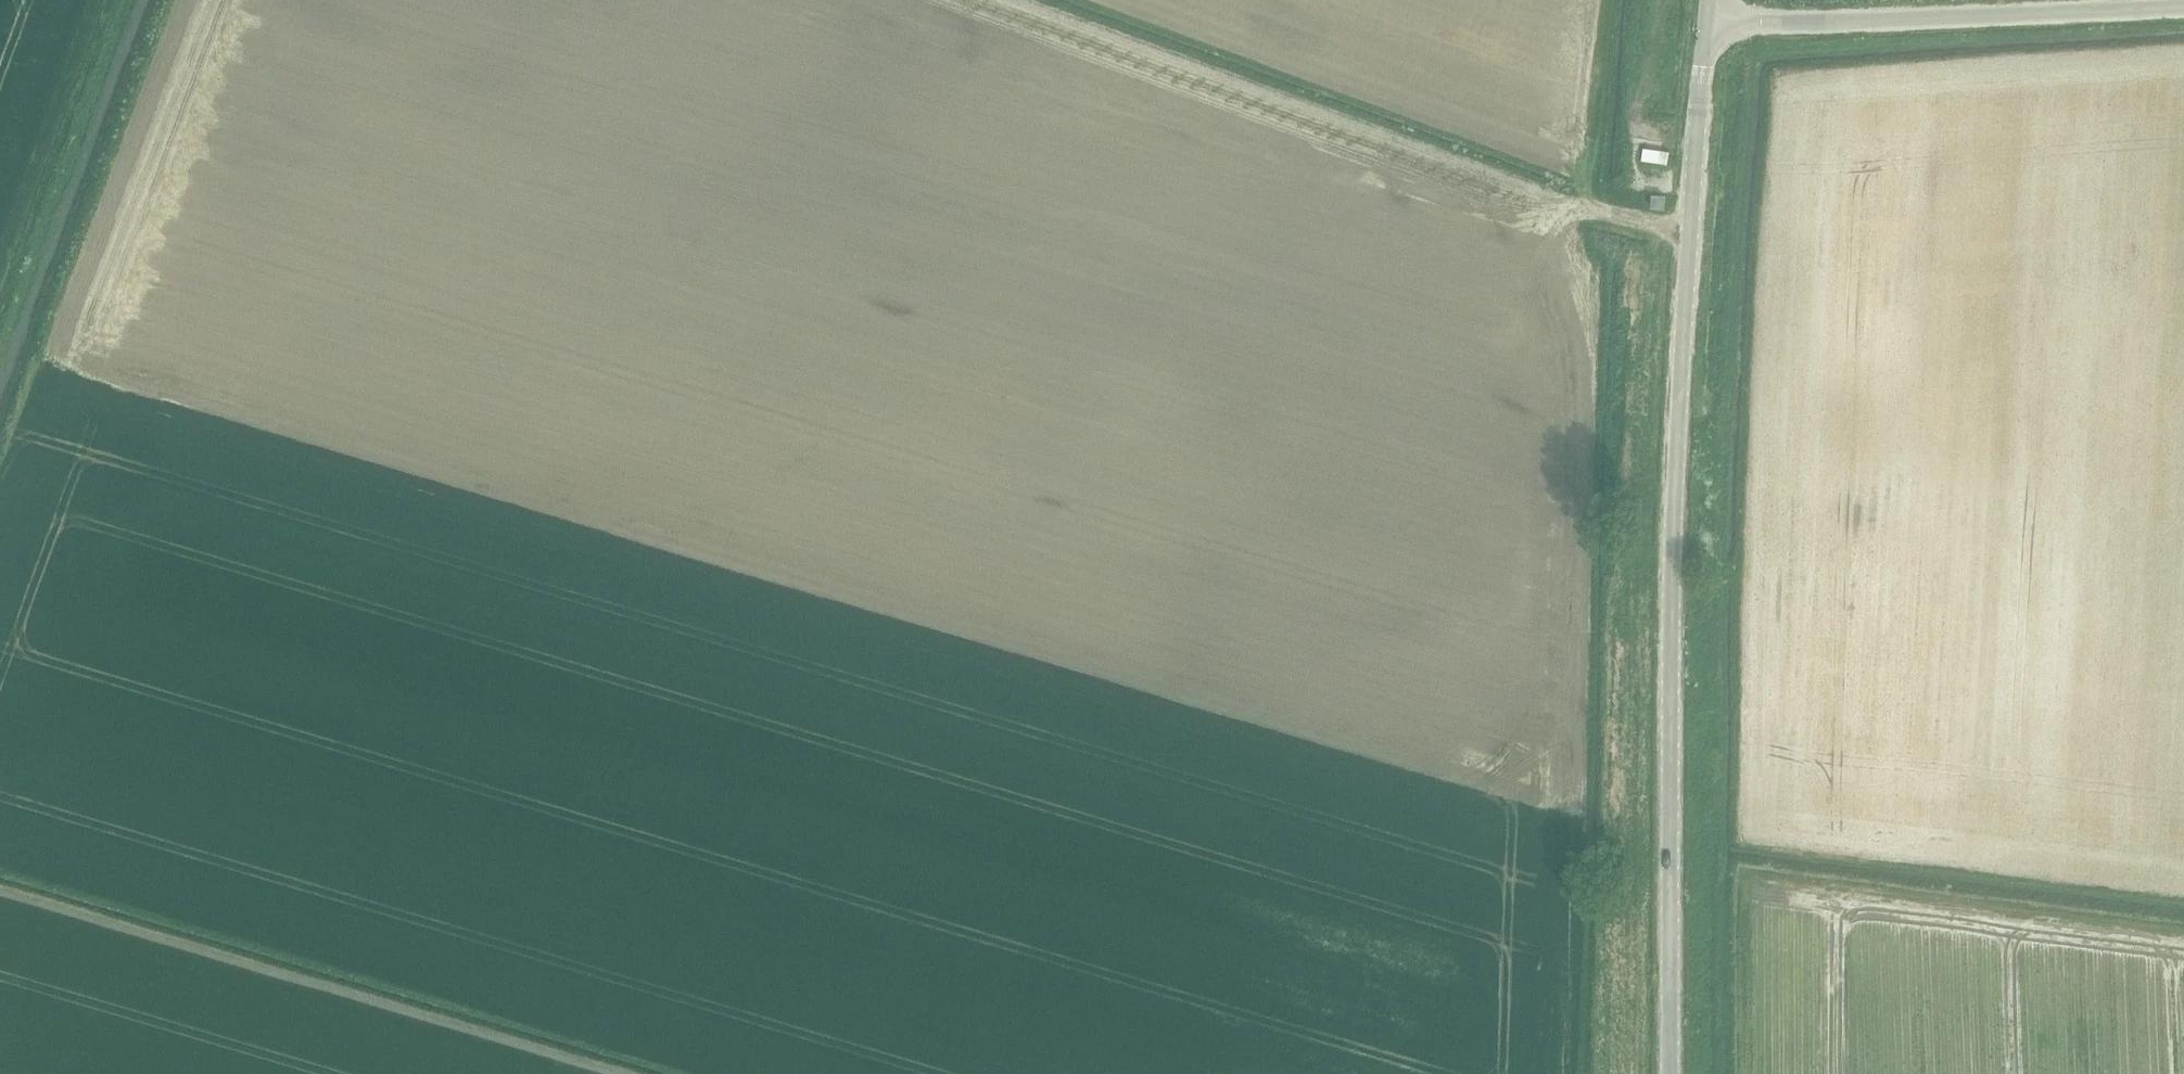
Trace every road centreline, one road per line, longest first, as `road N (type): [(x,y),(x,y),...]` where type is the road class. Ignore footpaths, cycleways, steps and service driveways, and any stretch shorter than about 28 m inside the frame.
road 1 (unclassified): [(1667,1073),(1666,575),(1705,25)]
road 2 (unclassified): [(1705,25),(2097,0)]

